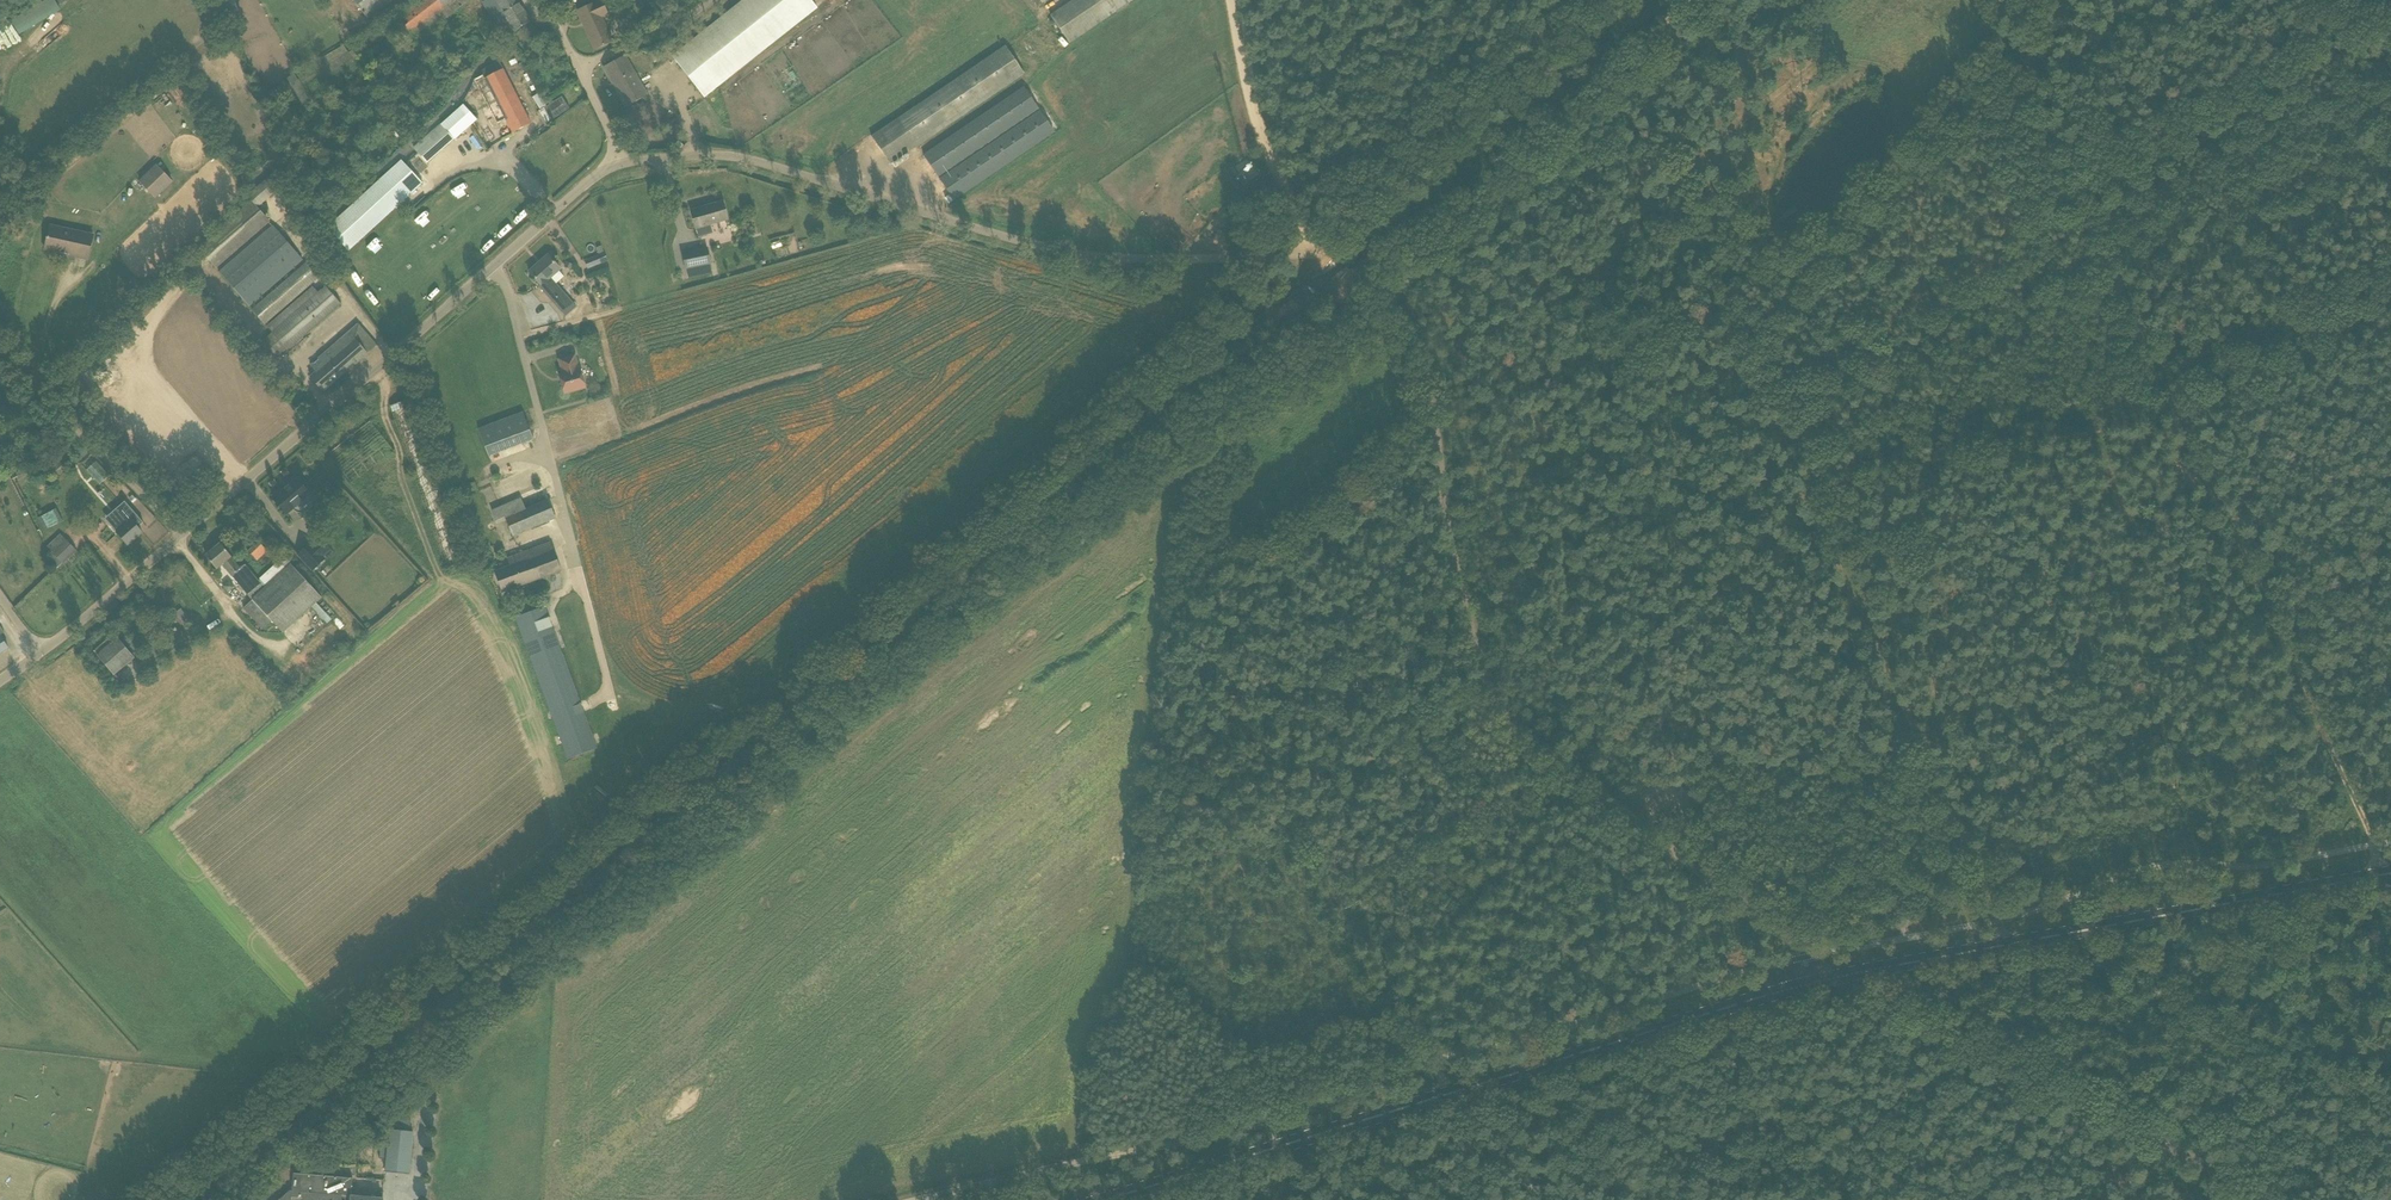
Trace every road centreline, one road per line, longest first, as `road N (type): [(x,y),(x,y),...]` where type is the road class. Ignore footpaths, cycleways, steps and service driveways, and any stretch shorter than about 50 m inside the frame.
road 1 (unclassified): [(1836,977),(1500,703),(1464,627),(1408,346),(1384,304),(1328,263),(1311,255),(1063,252),(734,156),(618,163)]
road 2 (track): [(2390,876),(2255,572),(1981,0)]
road 3 (primary): [(1105,1199),(1836,977)]
road 4 (unclassified): [(0,682),(75,628),(498,263)]
road 5 (primary): [(1836,977),(2390,873)]
road 6 (unclassified): [(2276,1199),(1836,977)]
road 7 (track): [(2004,919),(1805,491)]
road 8 (track): [(2094,431),(2264,866)]
road 9 (track): [(1384,304),(1507,207),(1631,78),(1677,58)]
road 10 (track): [(2183,418),(1805,491)]
road 11 (track): [(796,765),(757,731),(612,697),(579,568)]
road 12 (track): [(1739,362),(1441,510)]
road 13 (track): [(1641,825),(1692,764),(1709,755),(1738,755),(1803,790),(1923,750)]
road 14 (unclassified): [(579,568),(498,263)]
road 15 (track): [(1311,255),(1248,101),(1230,0)]
road 16 (unclassified): [(618,163),(580,69),(659,37),(712,0)]
road 17 (track): [(2183,418),(2390,327)]
road 18 (track): [(1425,35),(1272,170)]
road 19 (unclassified): [(498,263),(618,163)]
road 20 (track): [(1805,491),(1739,362)]

